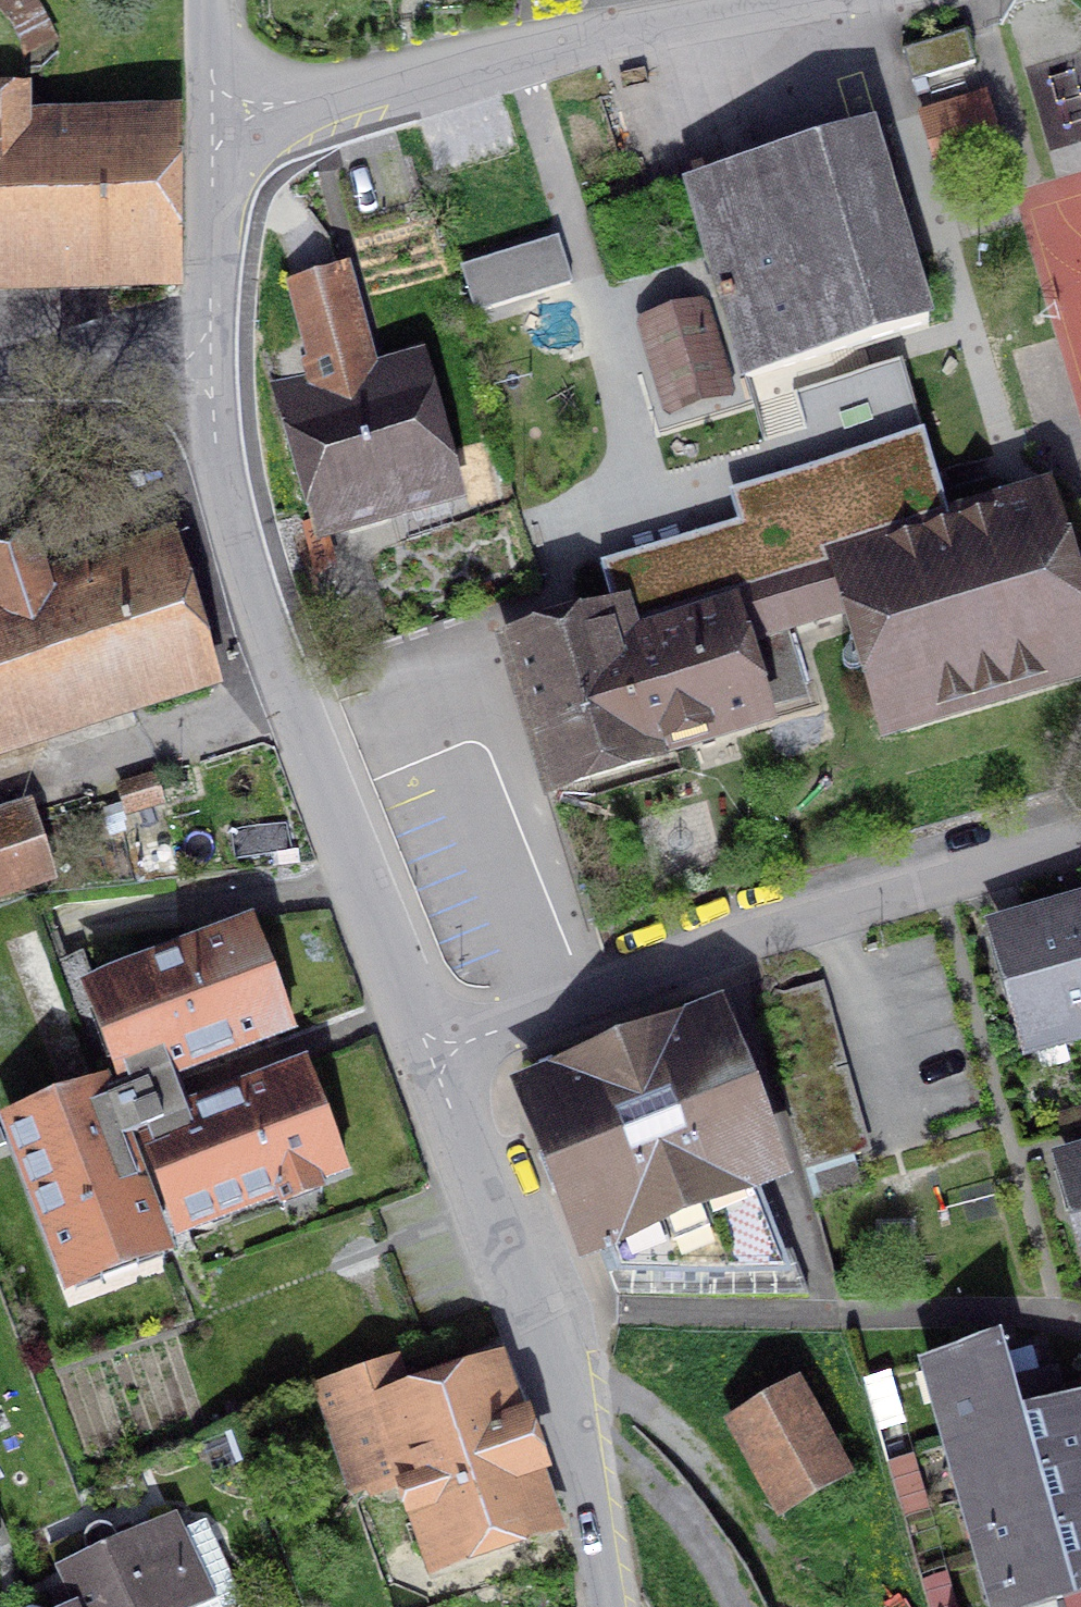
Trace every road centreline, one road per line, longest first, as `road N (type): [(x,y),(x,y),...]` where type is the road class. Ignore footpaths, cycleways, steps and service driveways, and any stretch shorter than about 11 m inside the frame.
road 1 (tertiary): [(430,1052),(240,558),(207,372)]
road 2 (residential): [(430,1052),(814,914),(1080,839)]
road 3 (residential): [(215,116),(841,0)]
road 4 (tertiary): [(611,1606),(572,1432),(430,1052)]
road 5 (tertiary): [(207,372),(215,116)]
road 6 (residential): [(207,372),(0,371)]

